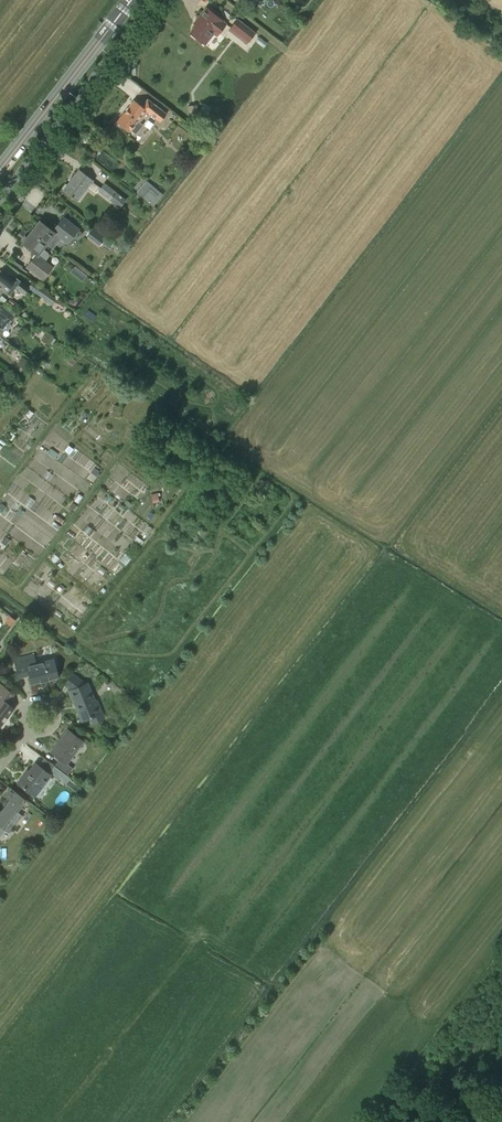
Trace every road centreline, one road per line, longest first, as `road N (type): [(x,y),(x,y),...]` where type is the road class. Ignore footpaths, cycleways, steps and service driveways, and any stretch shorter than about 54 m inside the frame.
road 1 (residential): [(0,198),(153,0)]
road 2 (primary): [(0,170),(131,0)]

